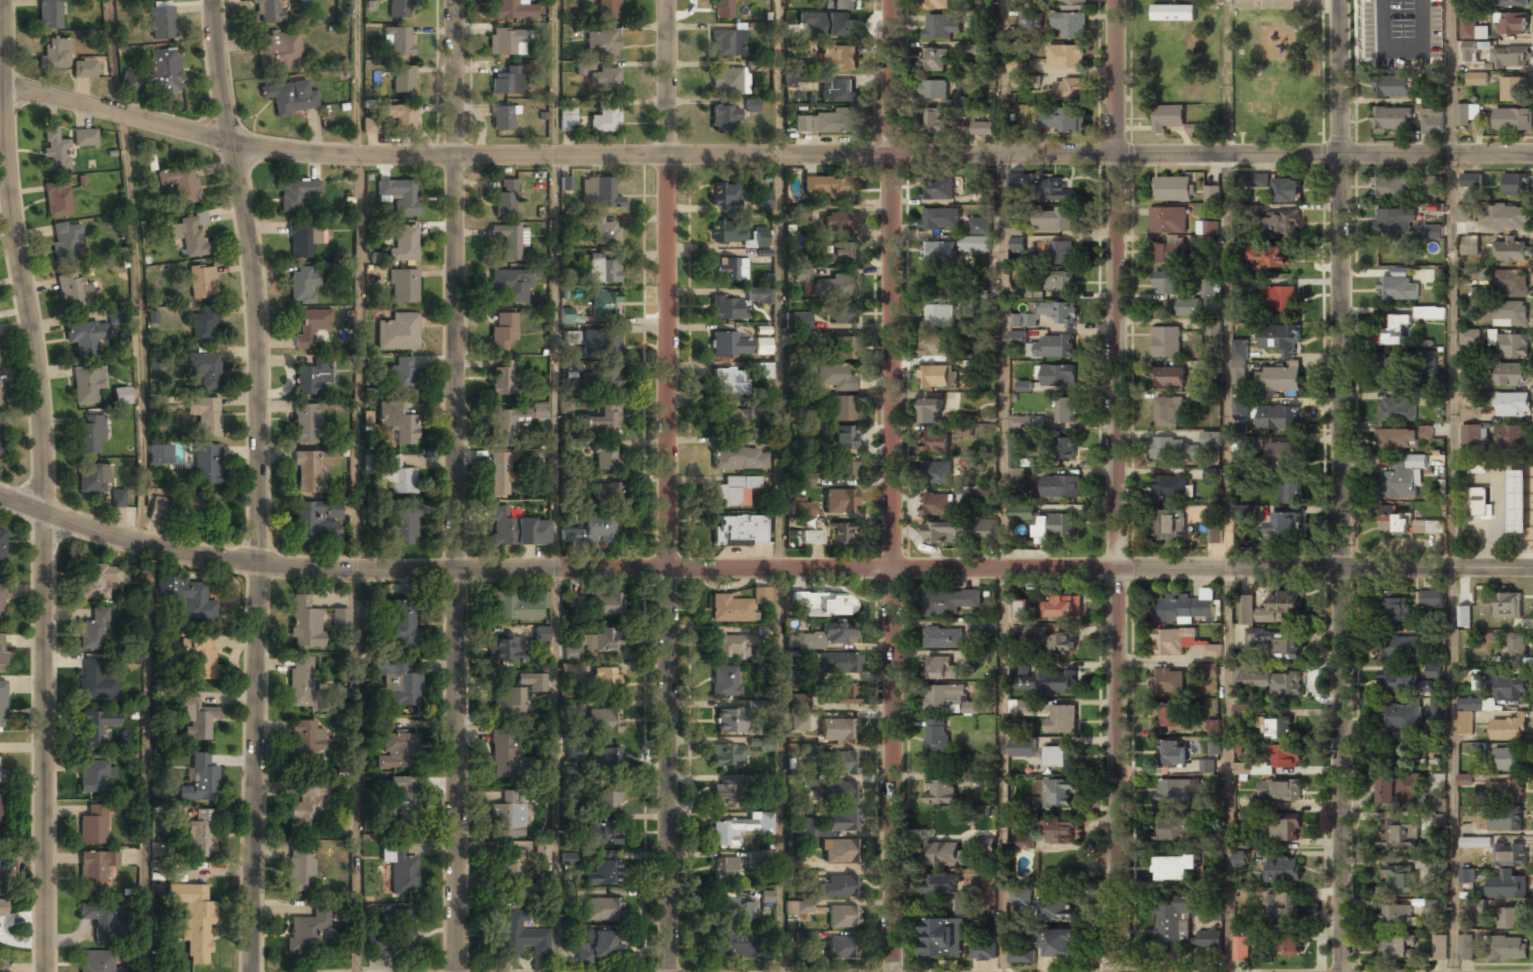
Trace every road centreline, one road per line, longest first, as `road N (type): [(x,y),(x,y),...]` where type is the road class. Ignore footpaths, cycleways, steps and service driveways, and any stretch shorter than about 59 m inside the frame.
road 1 (residential): [(1532,569),(256,564),(0,497)]
road 2 (residential): [(1532,156),(674,164),(355,154),(5,102)]
road 3 (residential): [(214,0),(251,258),(251,971)]
road 4 (residential): [(2,0),(19,252),(43,396),(48,971)]
road 5 (residential): [(899,0),(892,971)]
road 6 (residential): [(1340,0),(1344,971)]
road 7 (residential): [(1121,0),(1118,971)]
road 8 (residential): [(454,0),(453,971)]
road 9 (residential): [(669,0),(670,971)]

